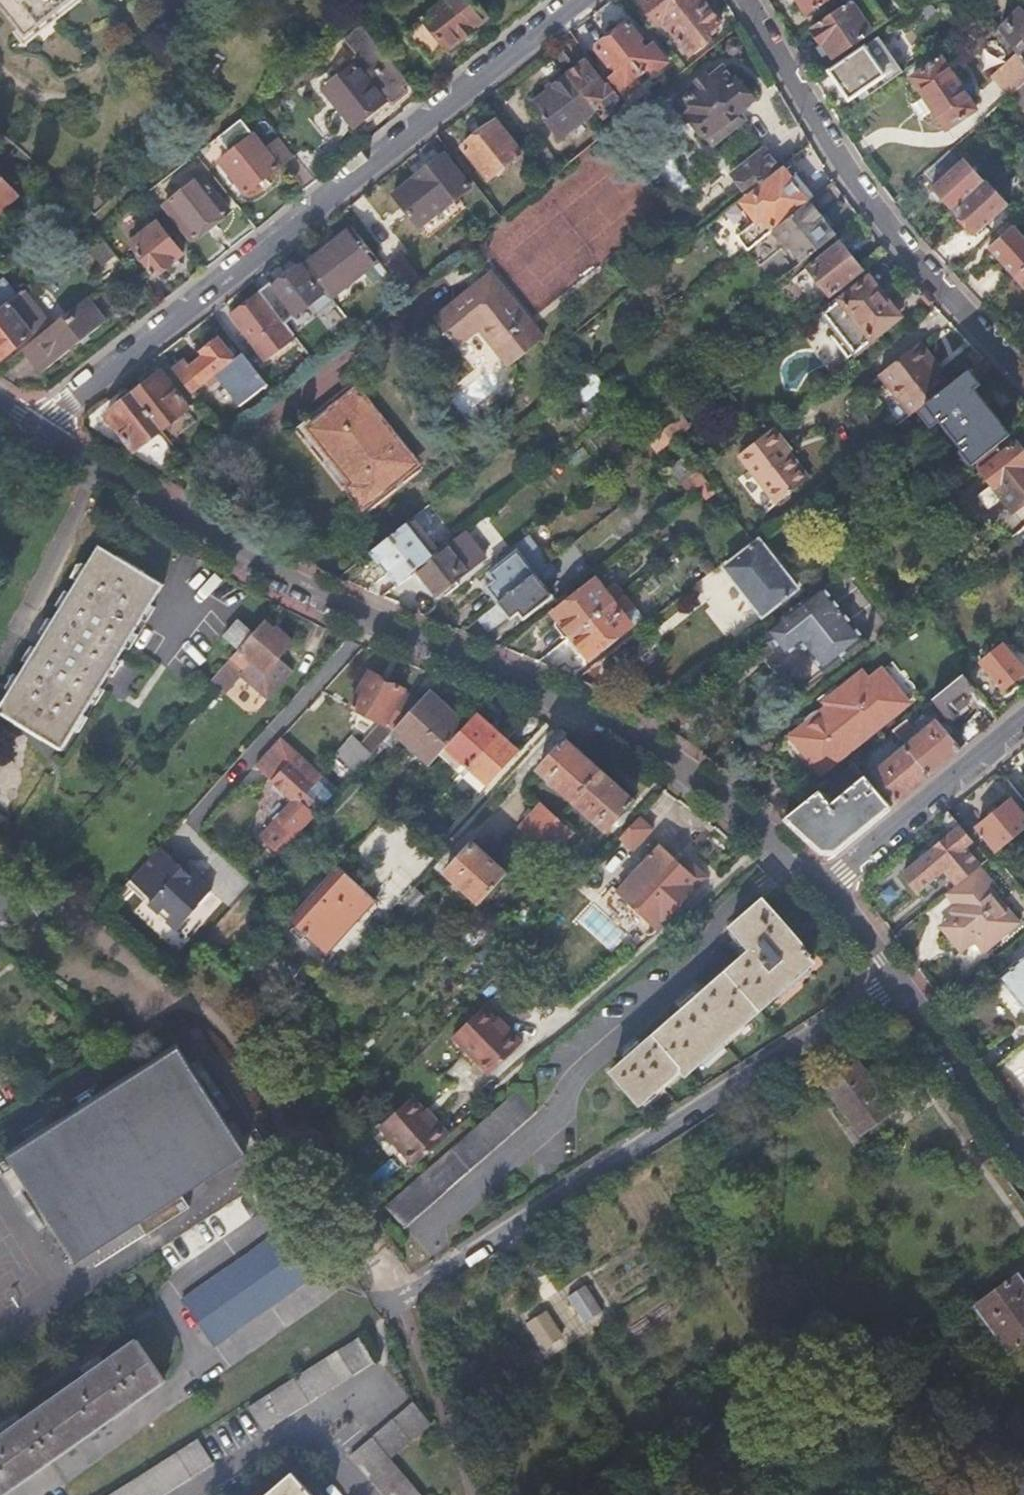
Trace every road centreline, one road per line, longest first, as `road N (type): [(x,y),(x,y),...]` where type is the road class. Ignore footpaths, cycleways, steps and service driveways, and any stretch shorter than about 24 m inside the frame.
road 1 (residential): [(29,440),(257,569),(540,690),(745,824),(820,890)]
road 2 (residential): [(584,0),(29,440)]
road 3 (unclassified): [(893,976),(467,1240),(397,1297)]
road 4 (unclassified): [(745,0),(852,177),(1023,386)]
road 5 (residential): [(820,890),(1023,720)]
road 6 (residential): [(893,976),(1023,1162)]

